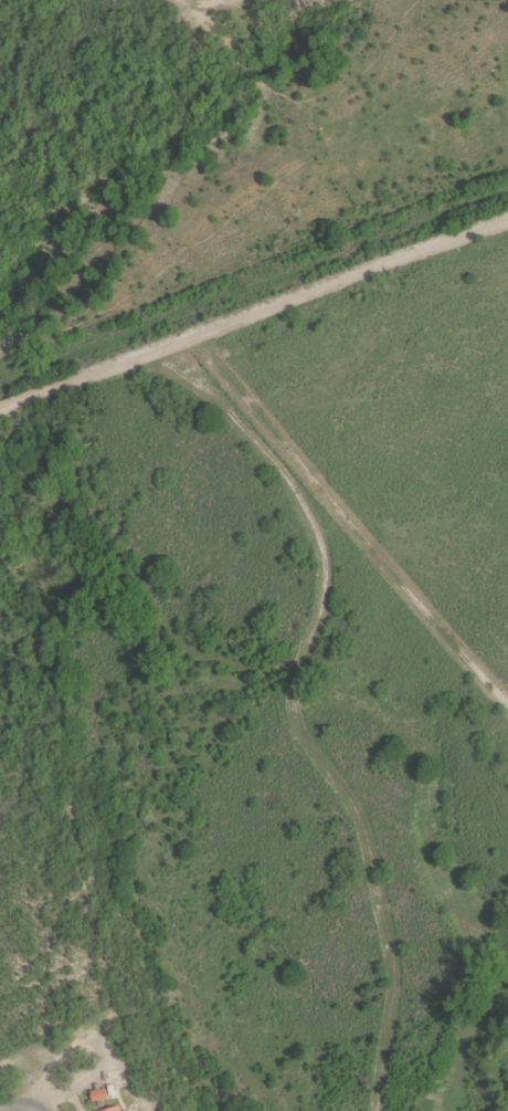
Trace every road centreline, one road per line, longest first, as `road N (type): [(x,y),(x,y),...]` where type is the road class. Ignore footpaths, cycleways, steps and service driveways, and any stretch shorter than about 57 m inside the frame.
road 1 (residential): [(0,398),(199,314),(507,204)]

